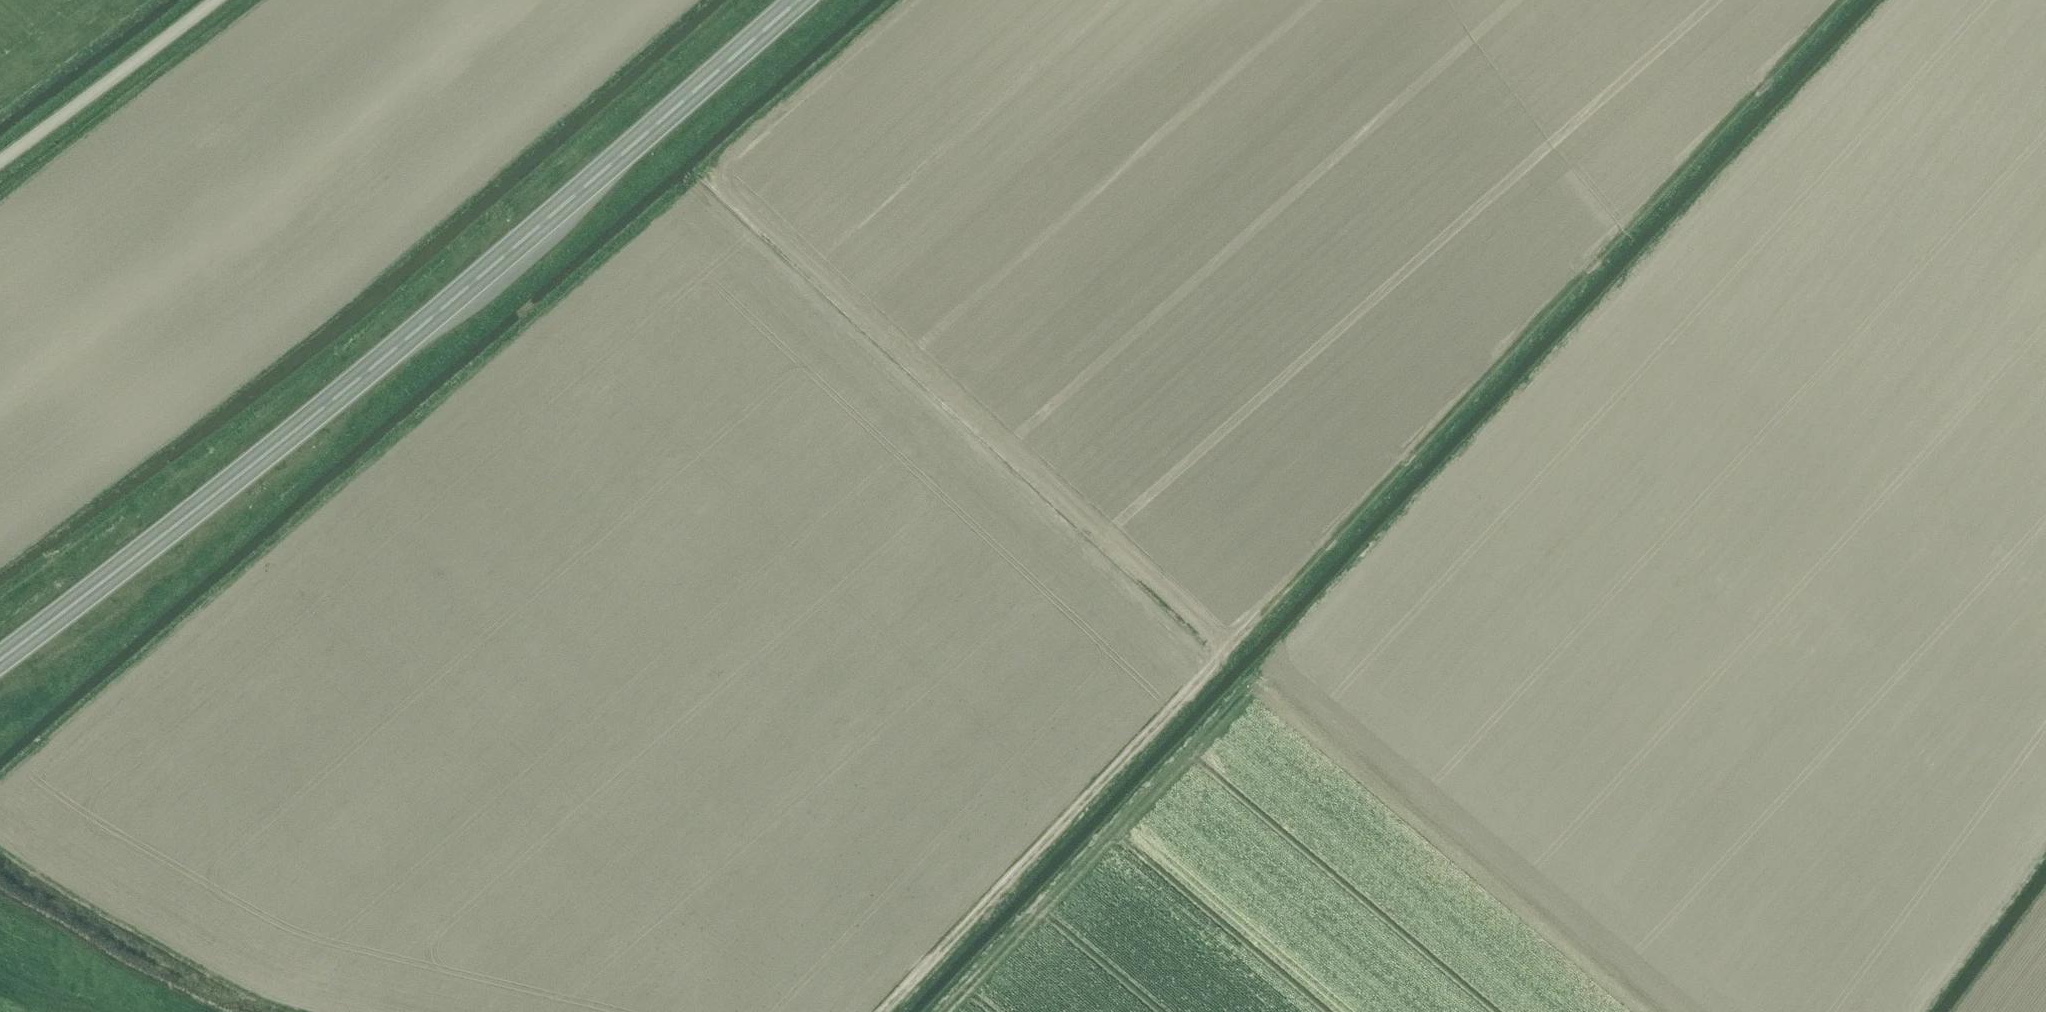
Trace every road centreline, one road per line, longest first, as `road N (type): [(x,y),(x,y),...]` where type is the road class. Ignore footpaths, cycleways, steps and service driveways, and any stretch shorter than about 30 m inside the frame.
road 1 (trunk): [(0,657),(307,426),(799,0)]
road 2 (unclassified): [(0,156),(206,0)]

